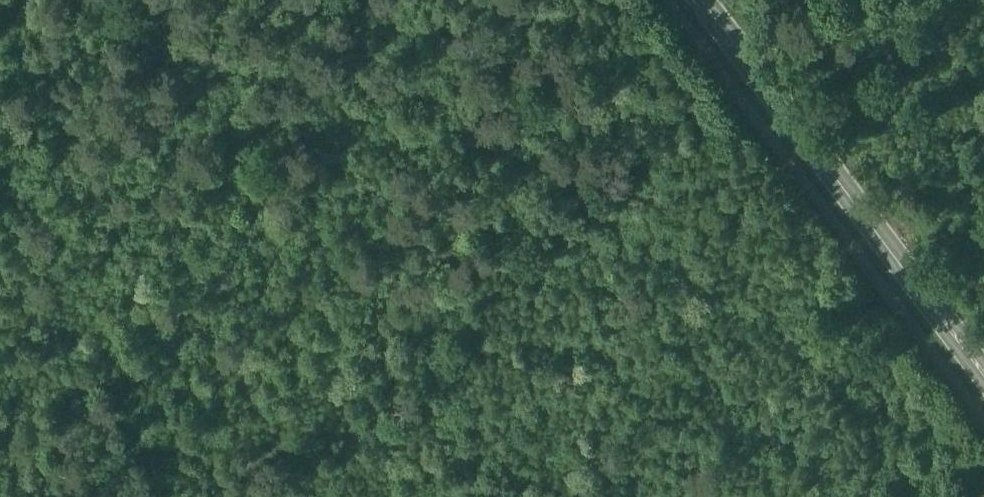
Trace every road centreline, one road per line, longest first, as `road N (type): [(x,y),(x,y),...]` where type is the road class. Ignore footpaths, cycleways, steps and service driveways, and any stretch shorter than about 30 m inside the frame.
road 1 (secondary): [(983,365),(705,0)]

